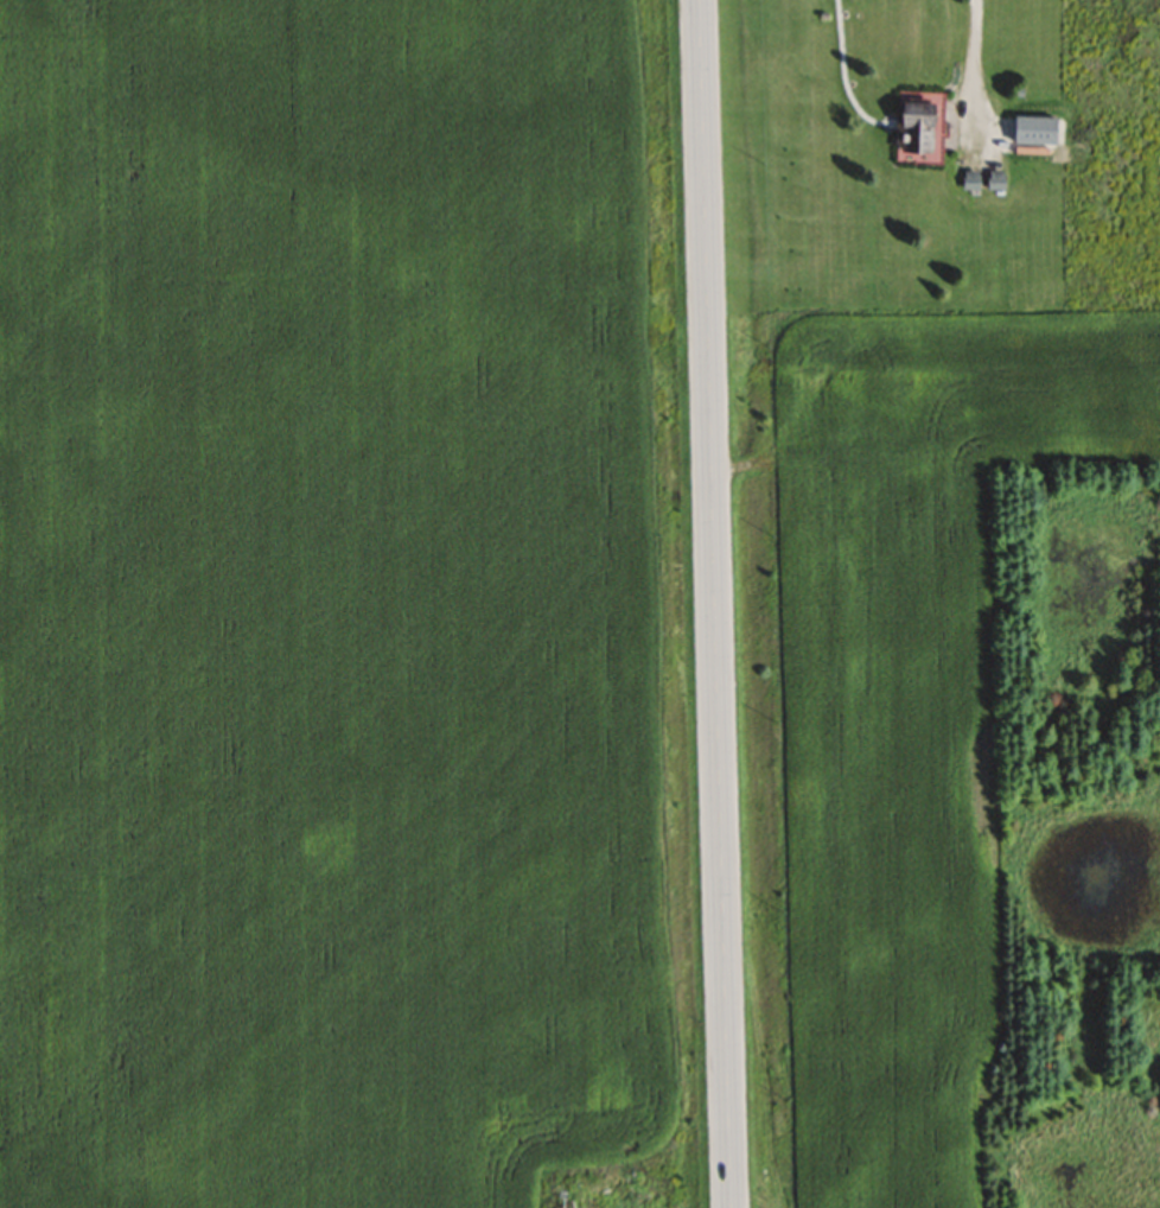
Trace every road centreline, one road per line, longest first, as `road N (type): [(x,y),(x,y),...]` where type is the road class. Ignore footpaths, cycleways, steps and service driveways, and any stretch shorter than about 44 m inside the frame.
road 1 (primary): [(728,1207),(698,0)]

